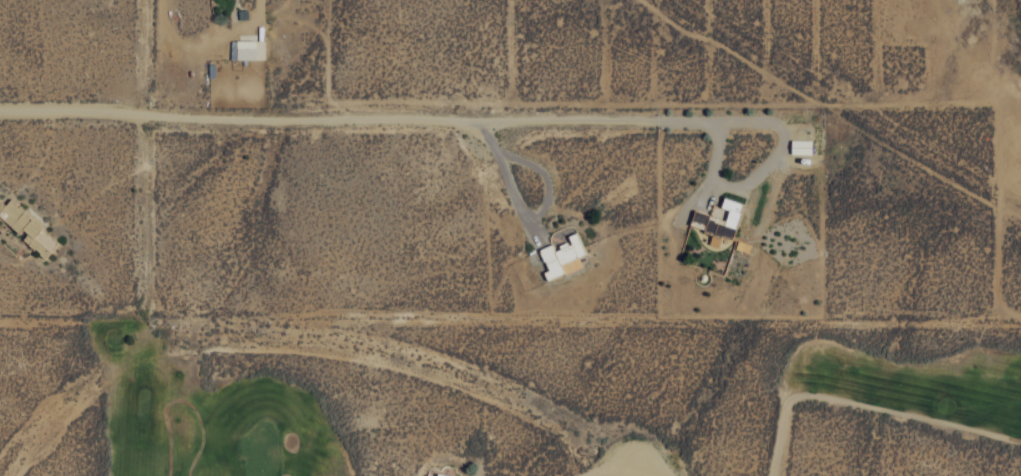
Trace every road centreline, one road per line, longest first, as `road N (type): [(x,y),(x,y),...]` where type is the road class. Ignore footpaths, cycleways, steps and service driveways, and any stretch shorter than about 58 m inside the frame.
road 1 (residential): [(0,109),(791,122)]

